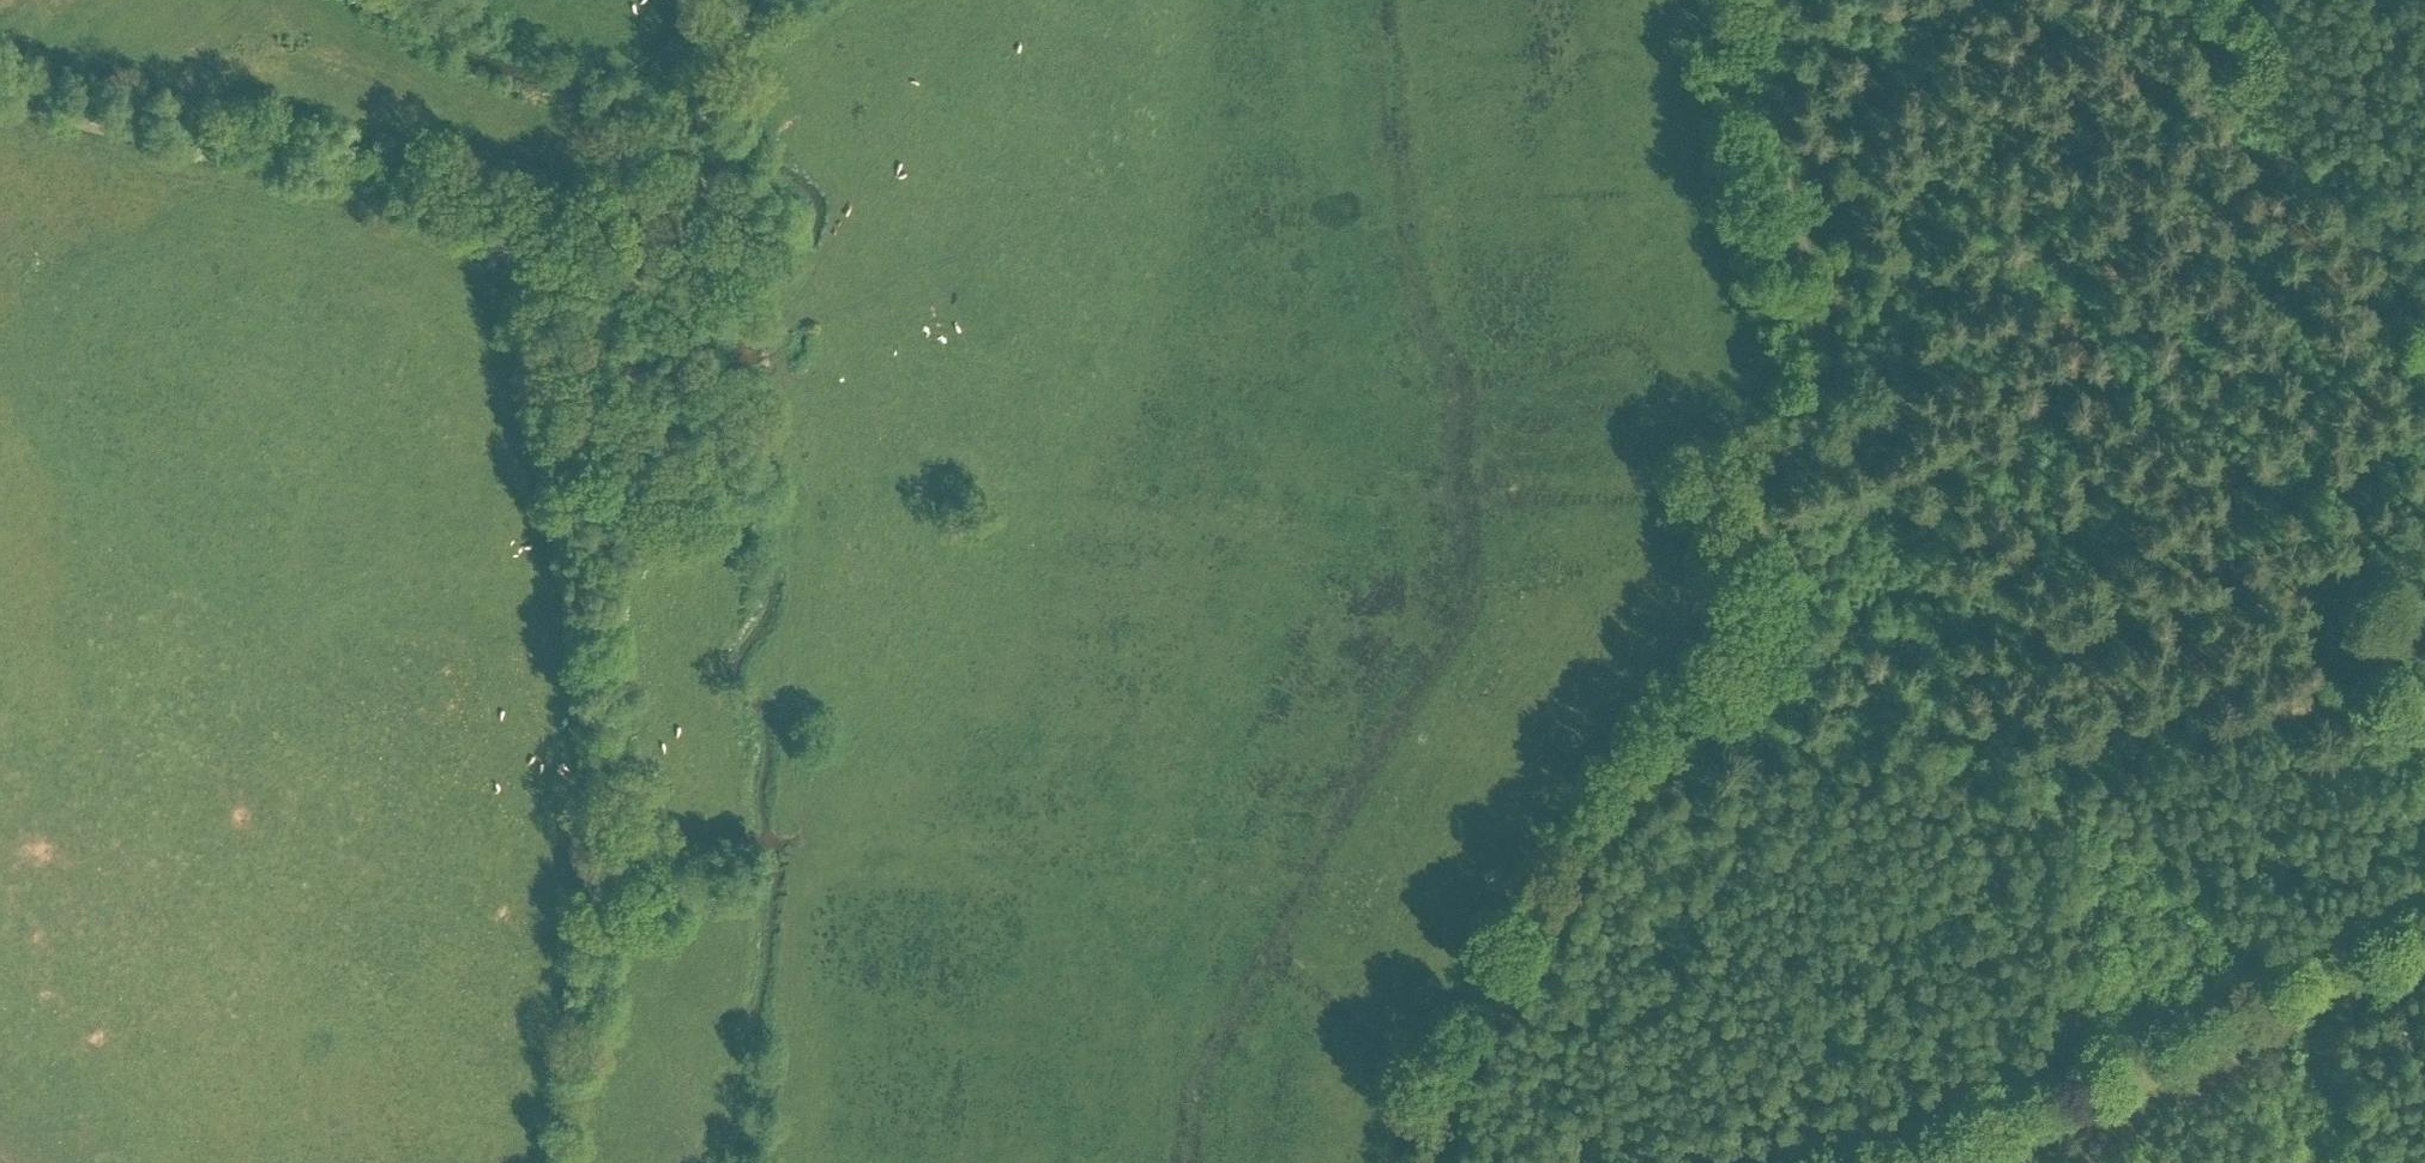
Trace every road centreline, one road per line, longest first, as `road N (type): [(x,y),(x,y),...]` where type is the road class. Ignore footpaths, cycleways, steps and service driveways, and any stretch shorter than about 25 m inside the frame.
road 1 (track): [(1829,1162),(2424,903)]
road 2 (track): [(0,103),(375,204),(526,270),(576,281)]
road 3 (track): [(2424,337),(2175,0)]

